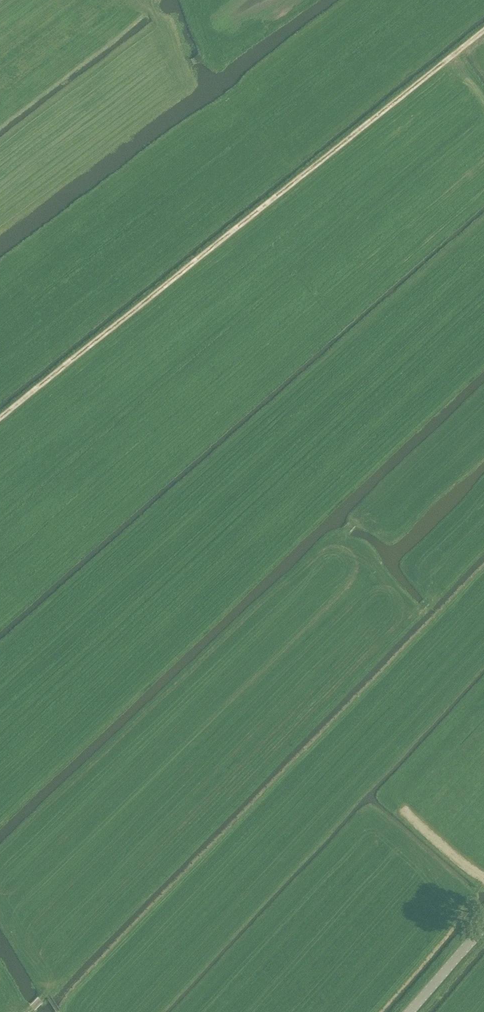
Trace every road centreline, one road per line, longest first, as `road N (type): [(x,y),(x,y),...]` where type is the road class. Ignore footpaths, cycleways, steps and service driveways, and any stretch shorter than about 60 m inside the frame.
road 1 (track): [(0,417),(483,27)]

